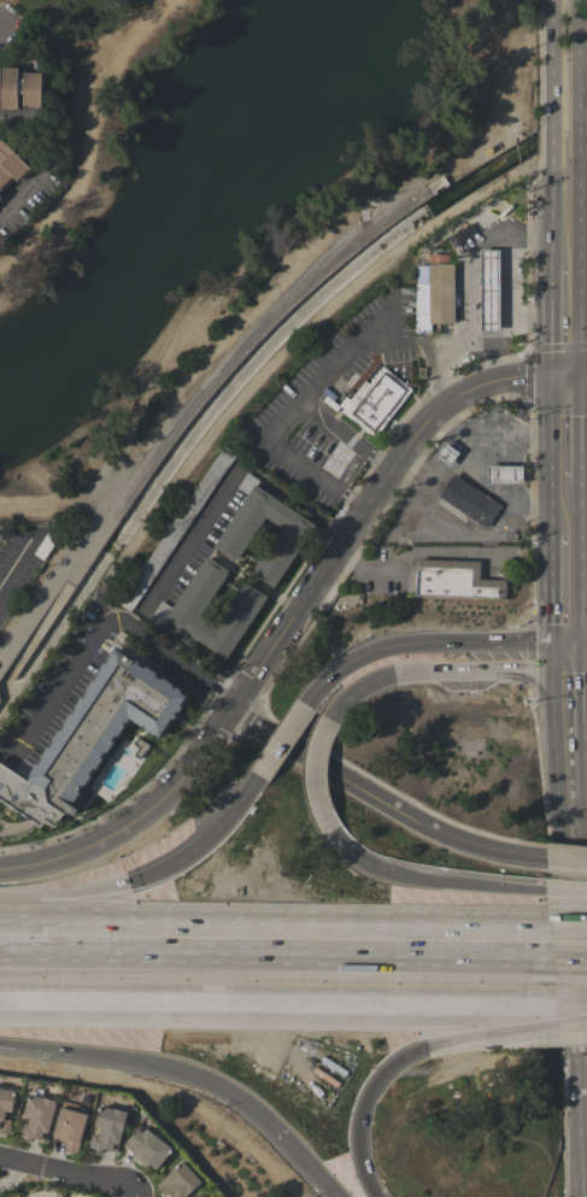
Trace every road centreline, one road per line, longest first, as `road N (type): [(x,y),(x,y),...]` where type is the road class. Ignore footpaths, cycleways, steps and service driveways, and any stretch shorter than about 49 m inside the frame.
road 1 (tertiary): [(0,870),(99,844),(172,792),(393,471),(450,403),(481,386),(580,371)]
road 2 (motorway): [(0,994),(557,999)]
road 3 (motorway): [(554,945),(0,939)]
road 4 (primary): [(548,668),(576,1196)]
road 5 (tertiary): [(231,712),(448,834),(548,861)]
road 6 (motorway): [(372,1196),(356,1137),(370,1082),(388,1061),(446,1032),(554,1019)]
road 7 (motorway): [(582,644),(401,644),(353,661),(301,711)]
road 8 (motorway): [(329,721),(362,685),(413,668),(581,667)]
road 9 (primary): [(580,371),(577,127)]
road 10 (motorway): [(0,1036),(168,1058),(233,1090)]
road 11 (motorway): [(546,894),(409,878),(363,861)]
road 12 (motorway): [(176,872),(162,885),(96,908),(0,920)]
road 13 (primary): [(547,375),(547,538)]
road 14 (primary): [(582,644),(580,483)]
road 15 (primary): [(580,798),(582,644)]
road 16 (residential): [(0,1158),(115,1185),(132,1196)]

